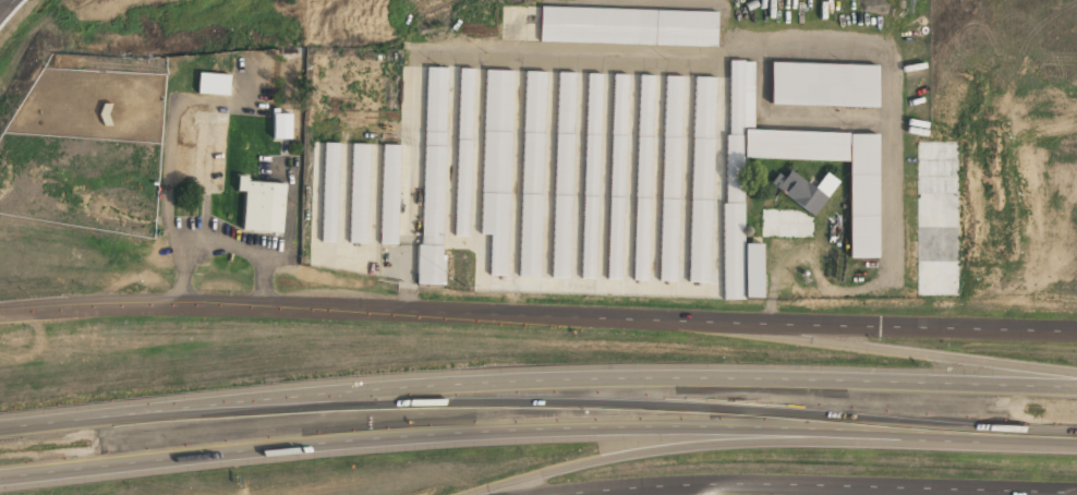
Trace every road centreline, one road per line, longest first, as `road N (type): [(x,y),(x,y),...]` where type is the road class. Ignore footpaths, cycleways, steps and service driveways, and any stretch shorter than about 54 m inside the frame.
road 1 (motorway): [(0,478),(418,434),(762,427),(1076,438)]
road 2 (motorway): [(1076,387),(722,375),(572,379),(0,428)]
road 3 (tertiary): [(1076,332),(134,306),(0,313)]
road 4 (tertiary): [(558,494),(695,484),(1076,493)]
road 5 (motorway): [(474,494),(525,476),(692,445),(895,443),(929,433)]
road 6 (motorway): [(1076,373),(688,322)]

